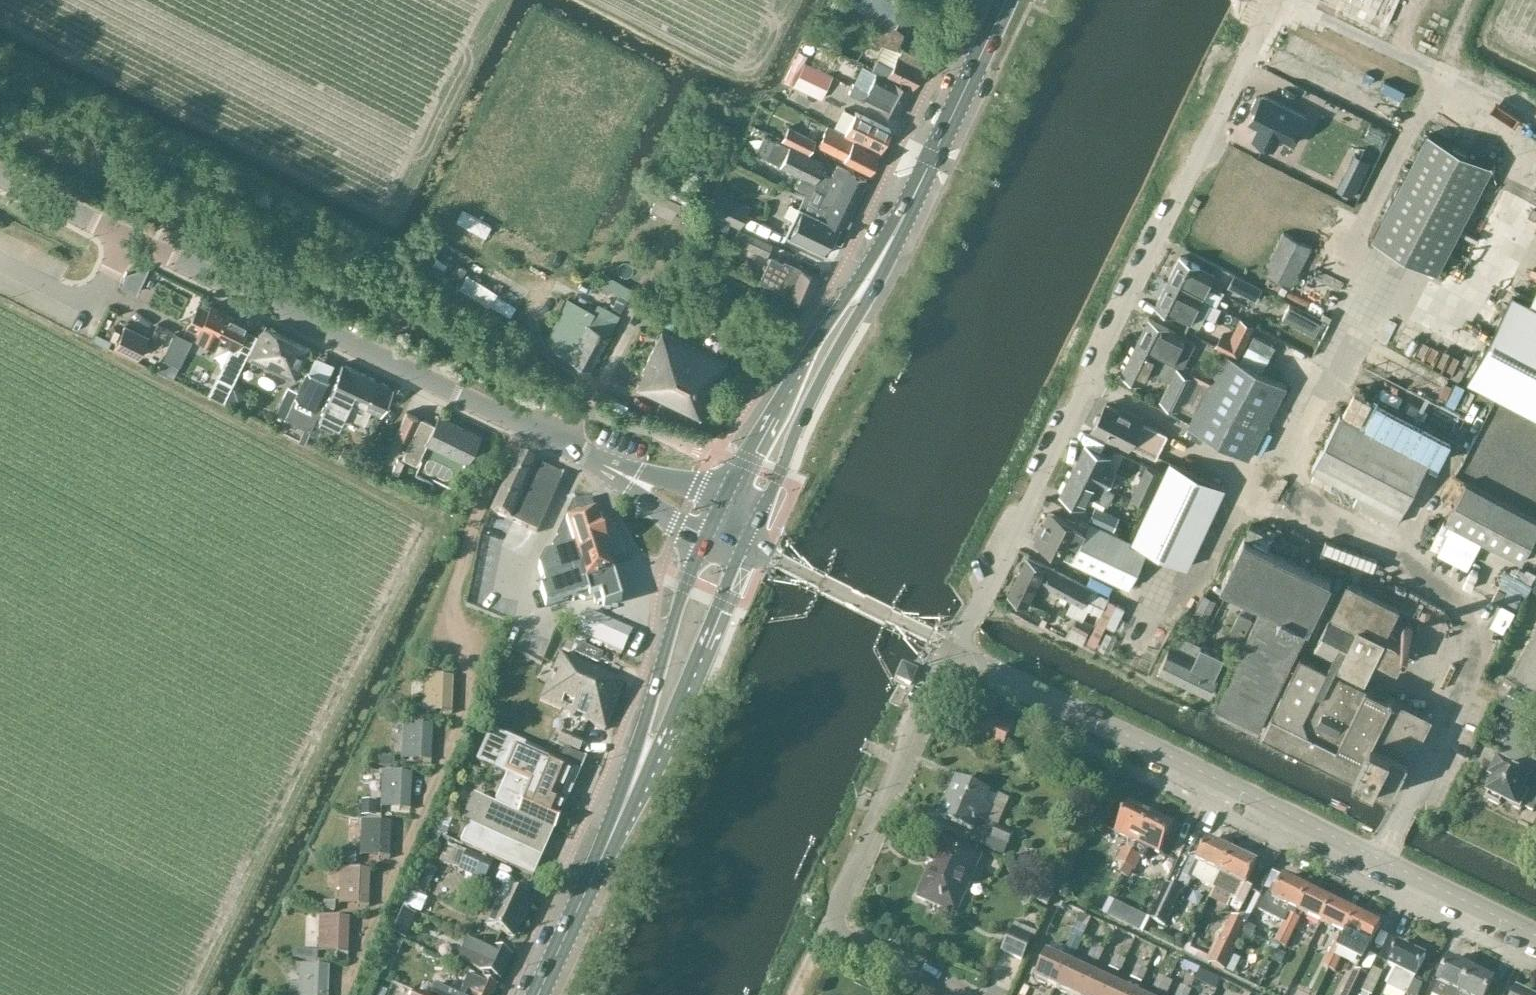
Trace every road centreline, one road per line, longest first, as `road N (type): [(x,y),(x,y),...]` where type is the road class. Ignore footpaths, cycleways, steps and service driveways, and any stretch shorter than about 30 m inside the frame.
road 1 (tertiary): [(714,524),(0,171)]
road 2 (residential): [(955,651),(1276,2)]
road 3 (tertiary): [(1535,936),(955,651)]
road 4 (residential): [(958,994),(826,933),(955,651)]
road 5 (primary): [(895,233),(806,359),(714,524)]
road 6 (primary): [(744,541),(895,233)]
road 7 (primary): [(714,524),(687,578),(614,829)]
road 8 (primary): [(614,829),(744,541)]
road 9 (track): [(1276,2),(1535,120)]
road 10 (primary): [(895,233),(1004,0)]
road 11 (tertiary): [(955,651),(744,541)]
road 12 (primary): [(537,994),(614,829)]

